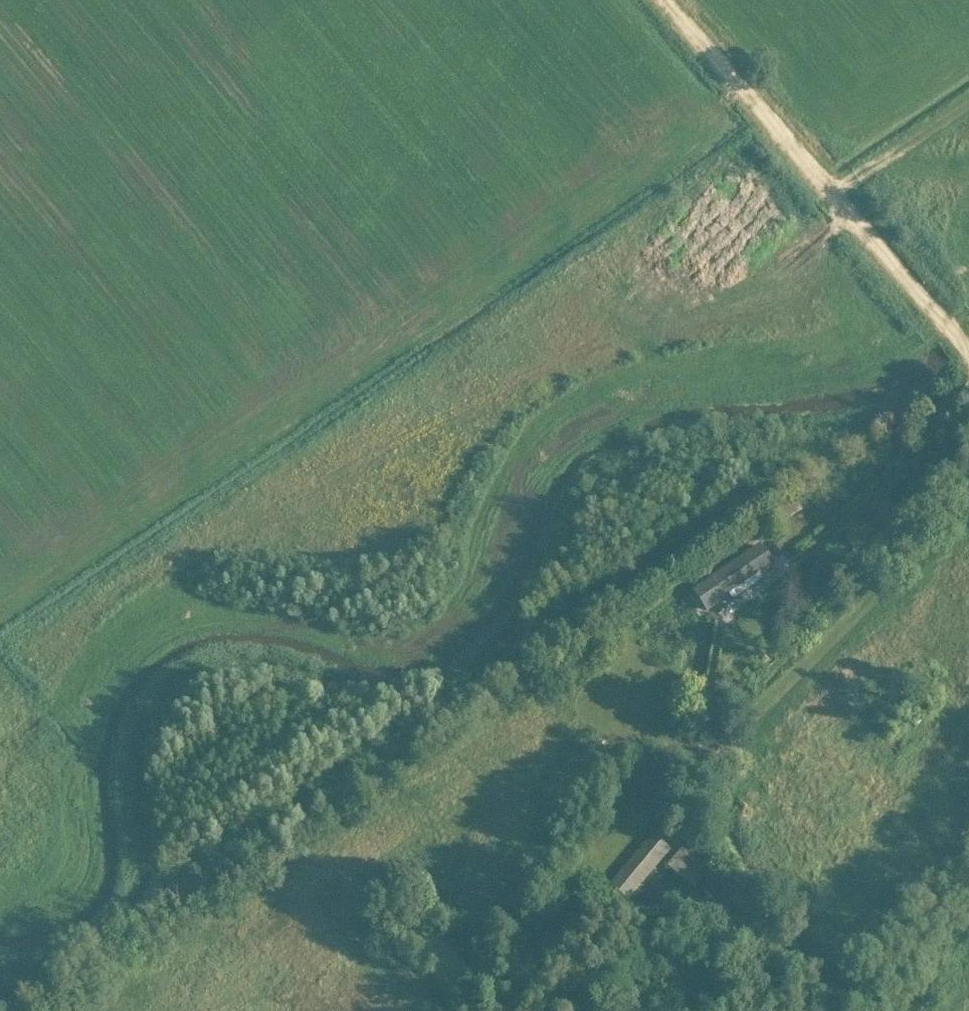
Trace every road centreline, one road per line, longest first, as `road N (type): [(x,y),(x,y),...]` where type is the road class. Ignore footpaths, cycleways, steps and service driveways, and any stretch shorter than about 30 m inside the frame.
road 1 (track): [(672,0),(834,187)]
road 2 (track): [(834,187),(968,352)]

